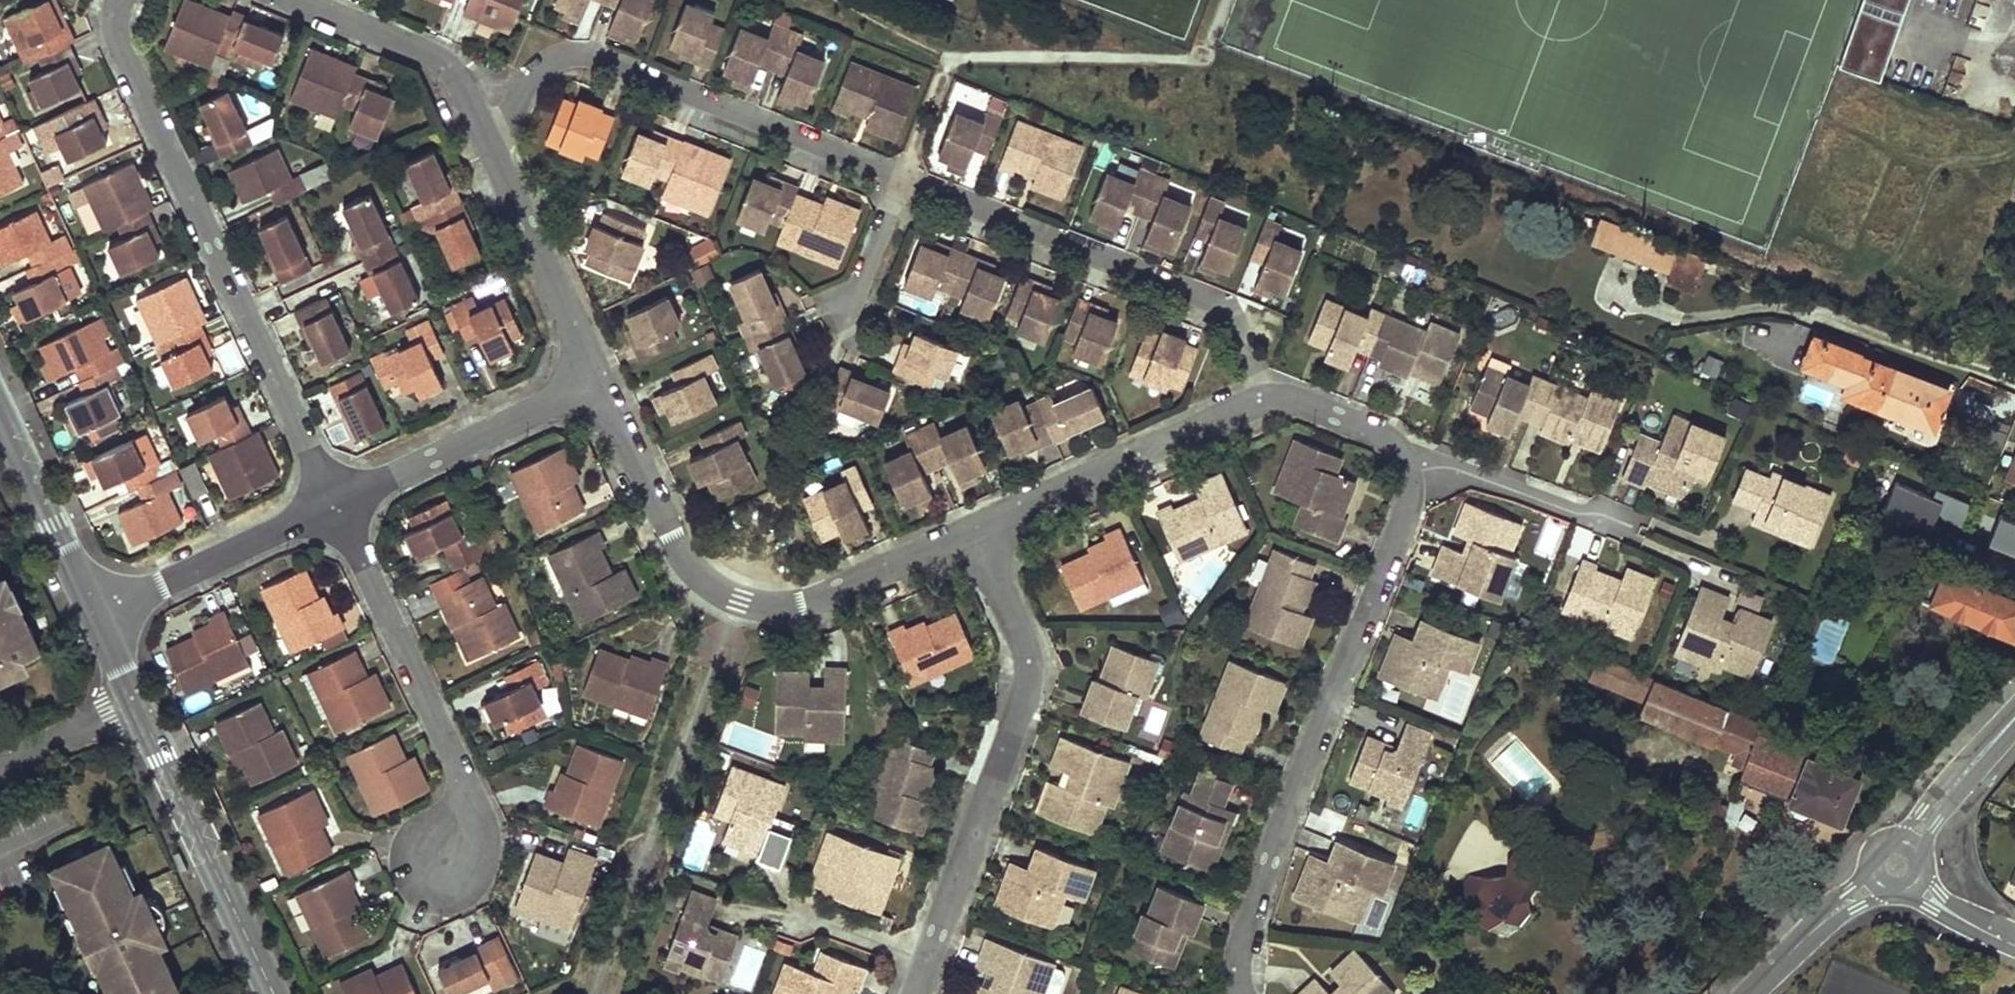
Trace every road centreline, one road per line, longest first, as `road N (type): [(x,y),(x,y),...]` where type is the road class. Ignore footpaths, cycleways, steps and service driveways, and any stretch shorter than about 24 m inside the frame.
road 1 (residential): [(1238,993),(1411,494),(1414,463),(1396,432),(1298,386),(1255,392)]
road 2 (residential): [(117,0),(119,43),(334,505)]
road 3 (residential): [(970,527),(807,606),(739,601),(687,566),(598,383)]
road 4 (residential): [(914,993),(1029,658),(970,527)]
road 5 (residential): [(500,154),(530,71),(582,52),(900,180)]
road 6 (residential): [(900,180),(1238,319),(1255,392)]
road 7 (residential): [(334,505),(468,813)]
road 8 (tertiary): [(134,701),(269,993)]
road 9 (residential): [(1255,392),(970,527)]
road 10 (residential): [(334,505),(598,383)]
road 11 (residential): [(500,154),(449,56),(302,0)]
road 12 (residential): [(91,616),(334,505)]
road 13 (residential): [(598,383),(500,154)]
road 14 (tertiary): [(0,420),(91,616)]
road 15 (unclassified): [(2014,709),(1875,863)]
road 16 (unclassified): [(1875,863),(1738,993)]
road 17 (residential): [(1875,863),(2014,946)]
road 18 (residential): [(843,323),(900,180)]
road 19 (residential): [(134,701),(0,767)]
road 20 (residential): [(468,813),(483,862),(447,896),(422,856)]

